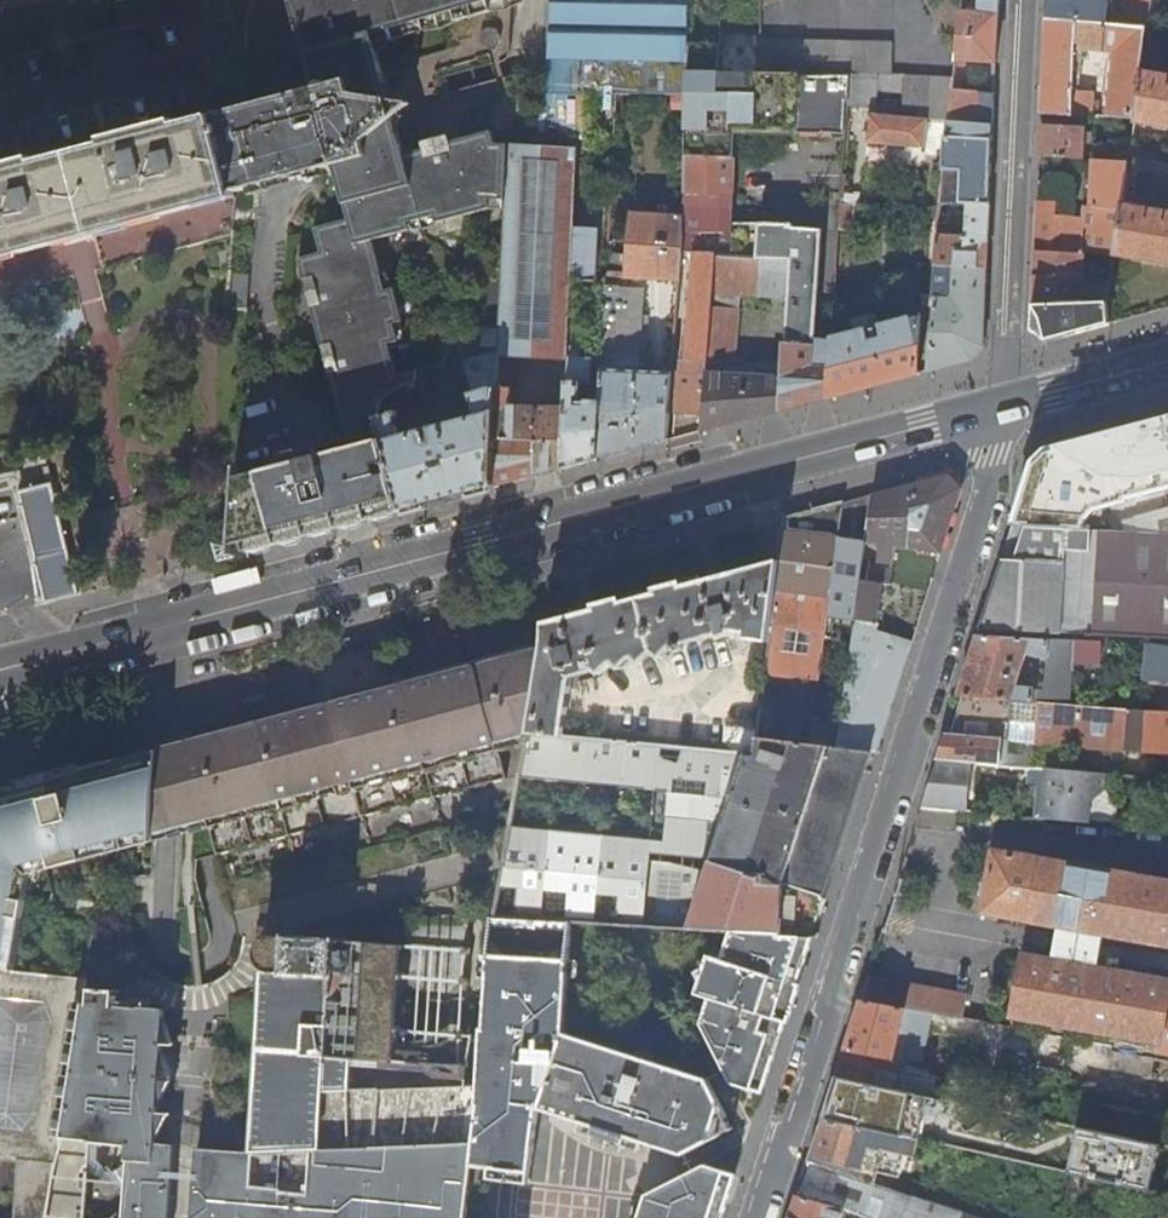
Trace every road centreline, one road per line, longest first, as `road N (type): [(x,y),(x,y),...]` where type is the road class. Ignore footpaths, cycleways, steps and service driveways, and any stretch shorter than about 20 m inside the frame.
road 1 (primary): [(1010,405),(0,680)]
road 2 (residential): [(758,1217),(1010,405)]
road 3 (residential): [(1010,405),(1027,0)]
road 4 (primary): [(1167,364),(1010,405)]

